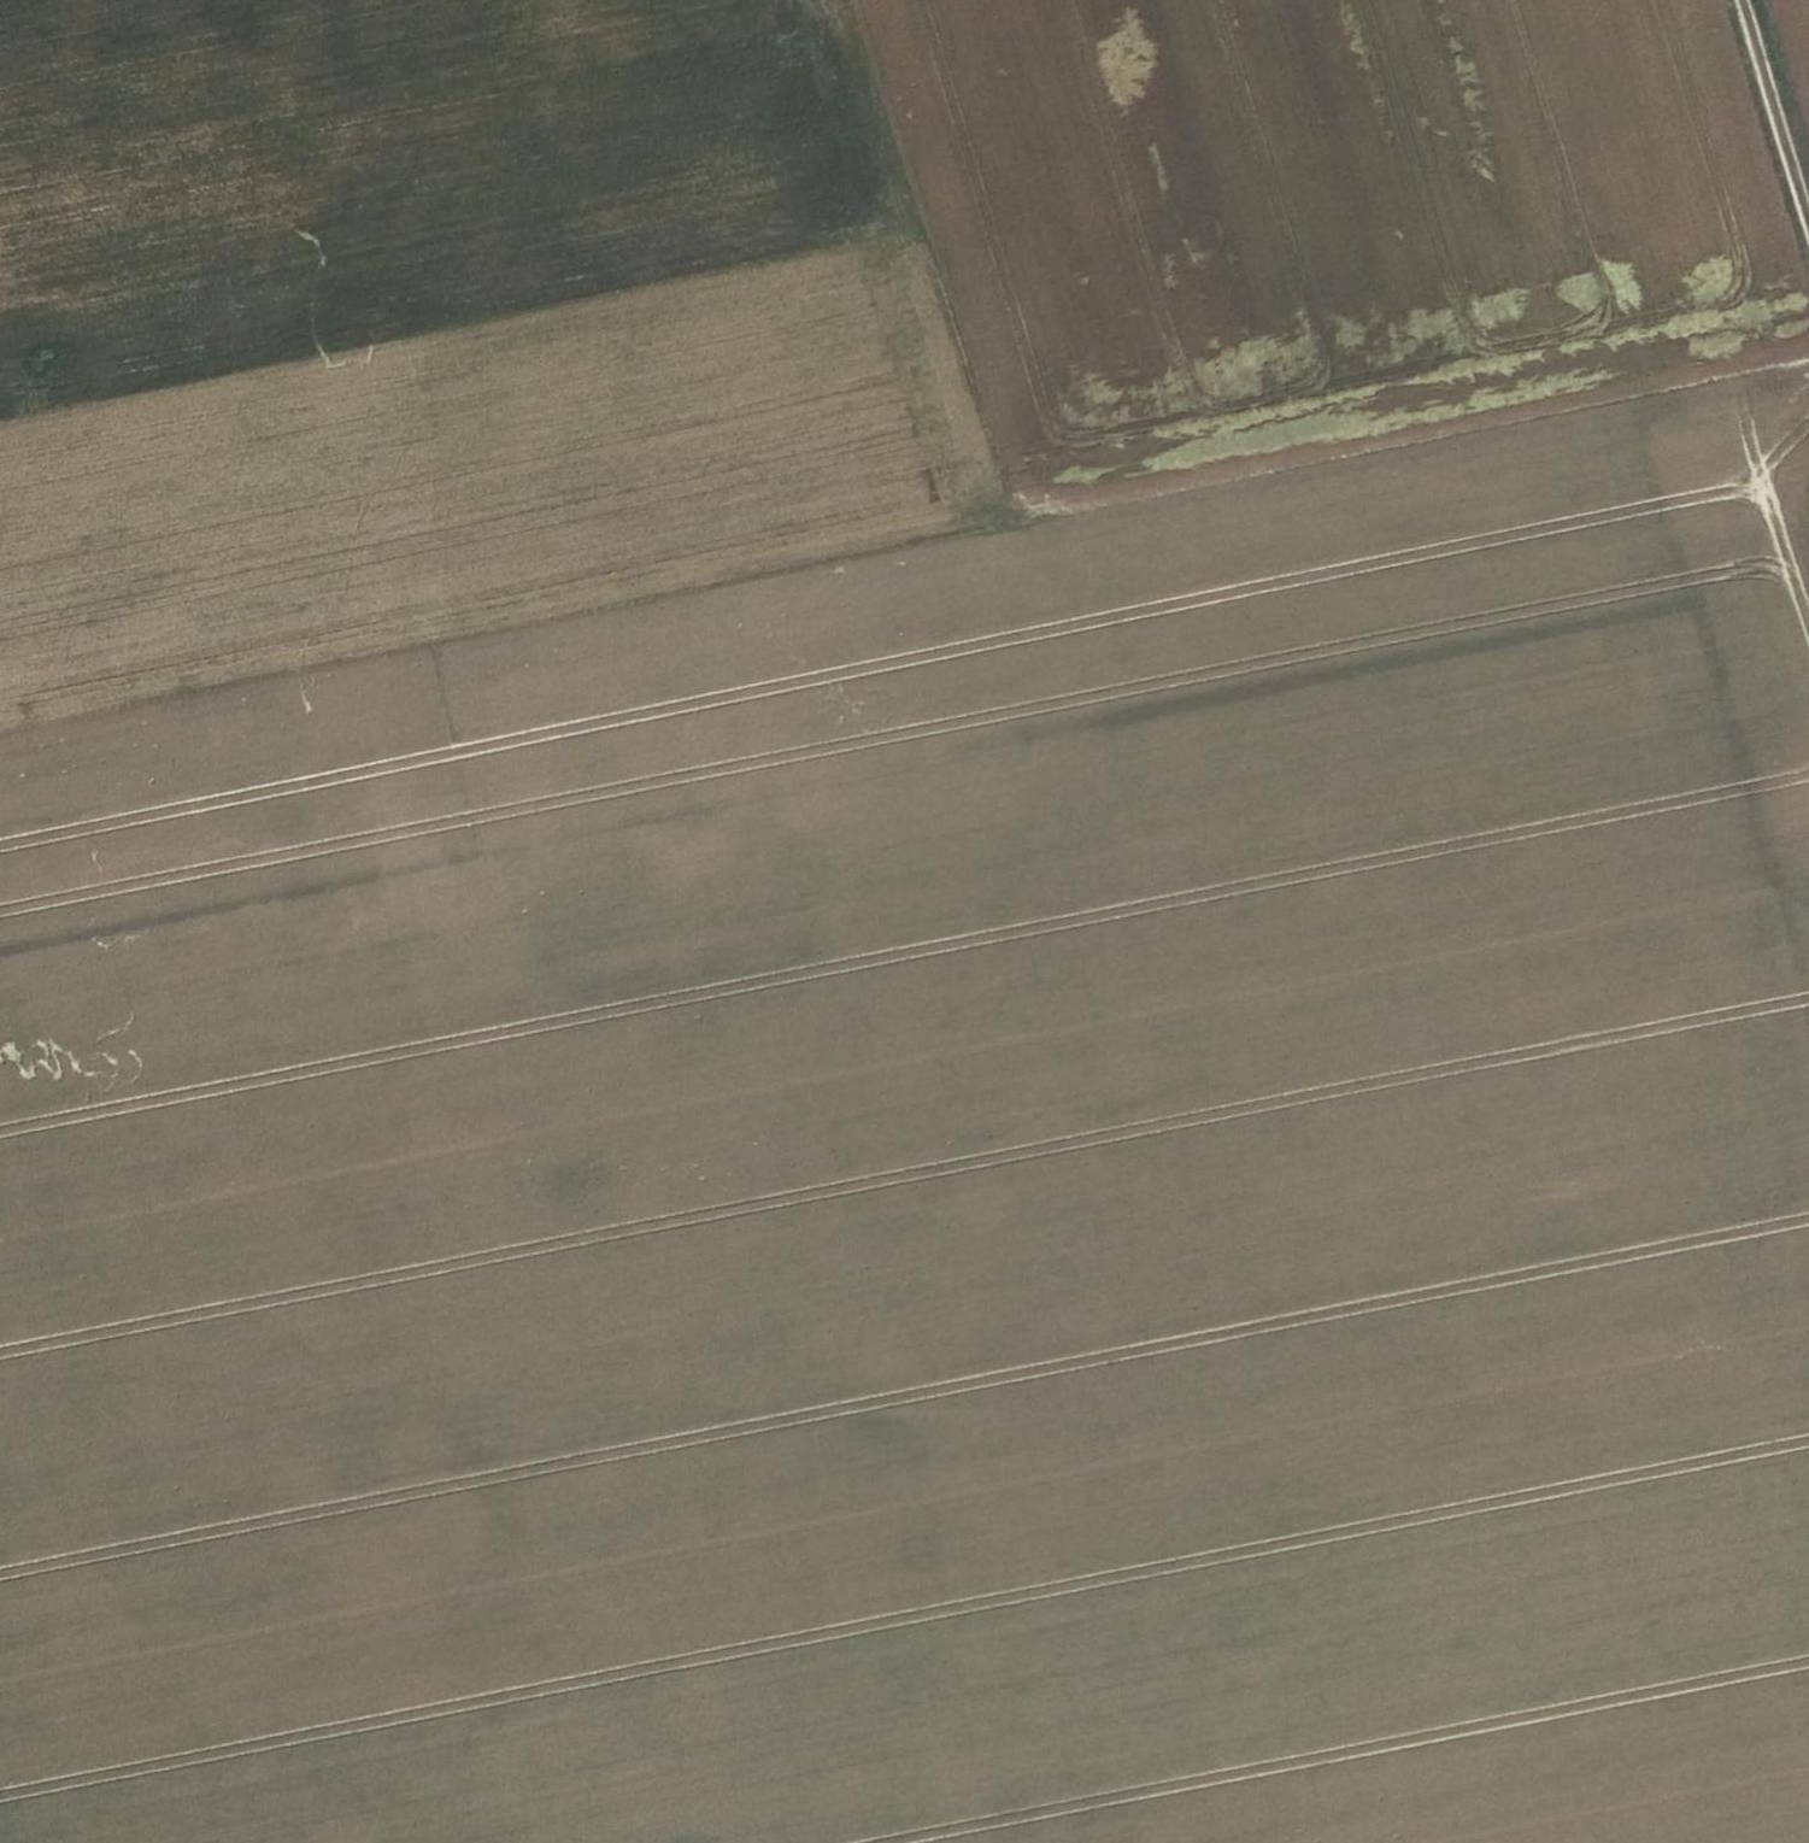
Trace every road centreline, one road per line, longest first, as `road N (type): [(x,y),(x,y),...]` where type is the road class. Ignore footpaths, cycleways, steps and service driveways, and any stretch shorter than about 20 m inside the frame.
road 1 (track): [(1741,0),(1808,227)]

